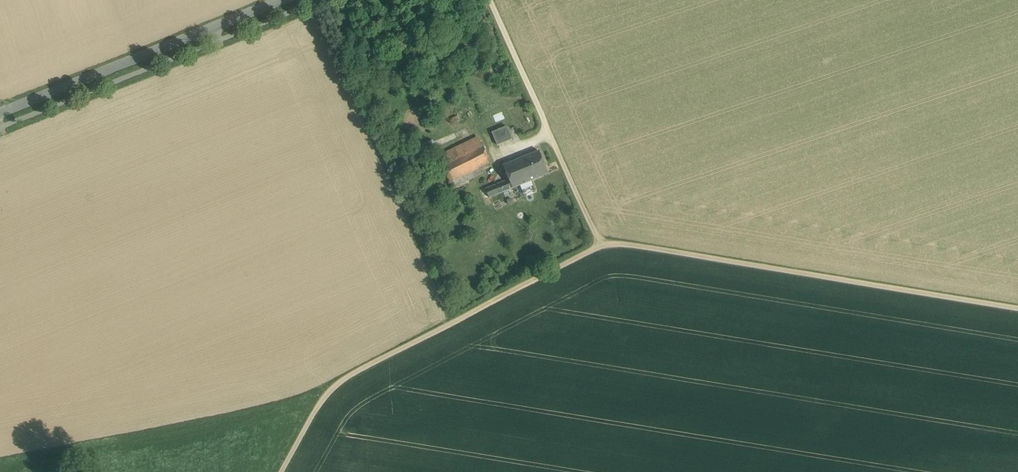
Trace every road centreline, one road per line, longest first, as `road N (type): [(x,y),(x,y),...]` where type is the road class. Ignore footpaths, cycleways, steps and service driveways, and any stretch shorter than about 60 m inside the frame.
road 1 (track): [(601,244),(1017,308)]
road 2 (track): [(601,244),(331,388),(283,471)]
road 3 (unclassified): [(0,116),(288,0)]
road 4 (track): [(494,0),(601,244)]

